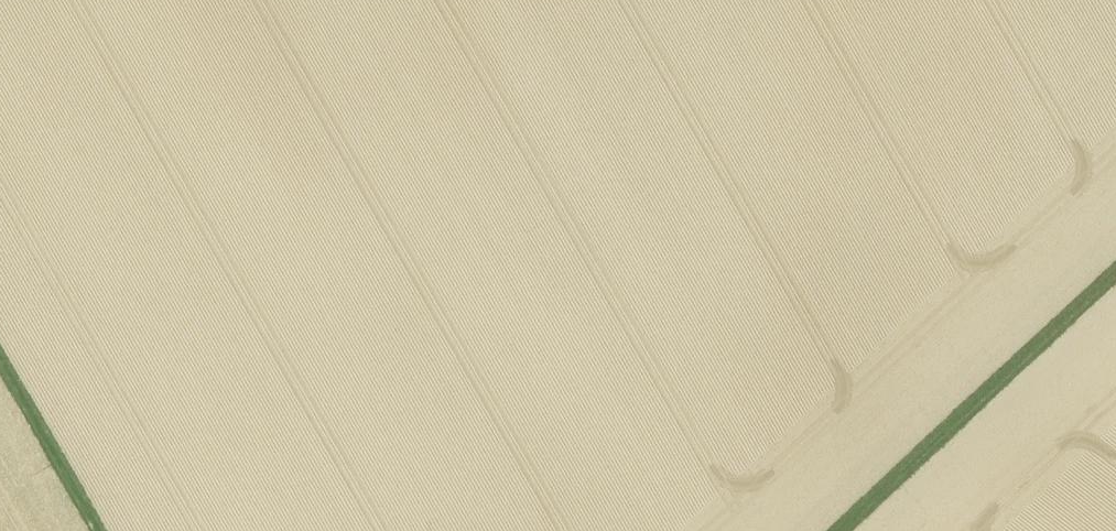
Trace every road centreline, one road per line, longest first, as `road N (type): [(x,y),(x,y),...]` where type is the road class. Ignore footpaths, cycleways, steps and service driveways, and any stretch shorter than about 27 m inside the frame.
road 1 (track): [(843,530),(1115,271)]
road 2 (track): [(93,530),(0,370)]

